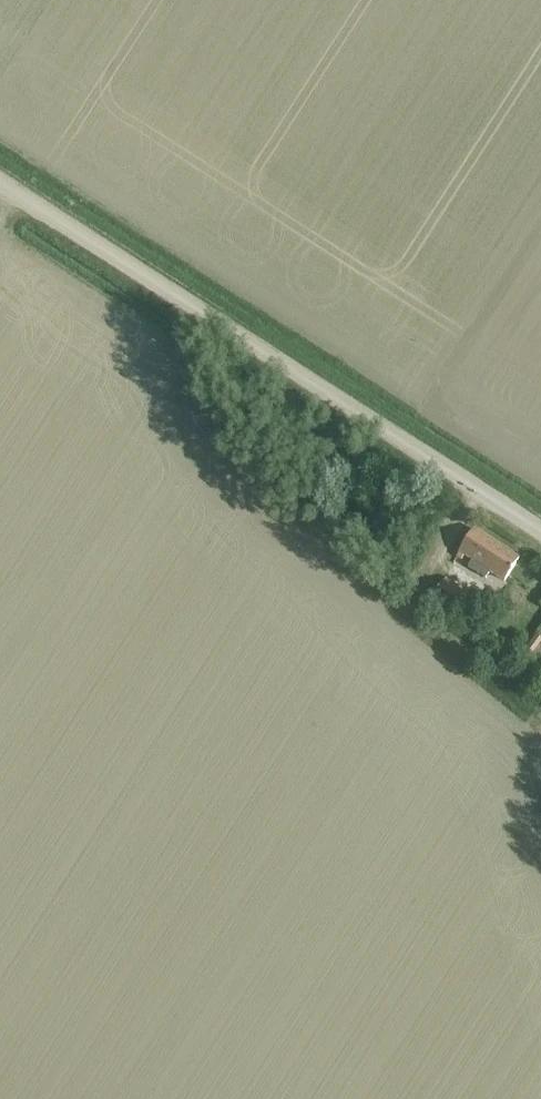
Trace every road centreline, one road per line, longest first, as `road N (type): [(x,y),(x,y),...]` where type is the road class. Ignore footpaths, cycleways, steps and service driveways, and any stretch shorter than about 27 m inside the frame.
road 1 (unclassified): [(540,532),(0,184)]

